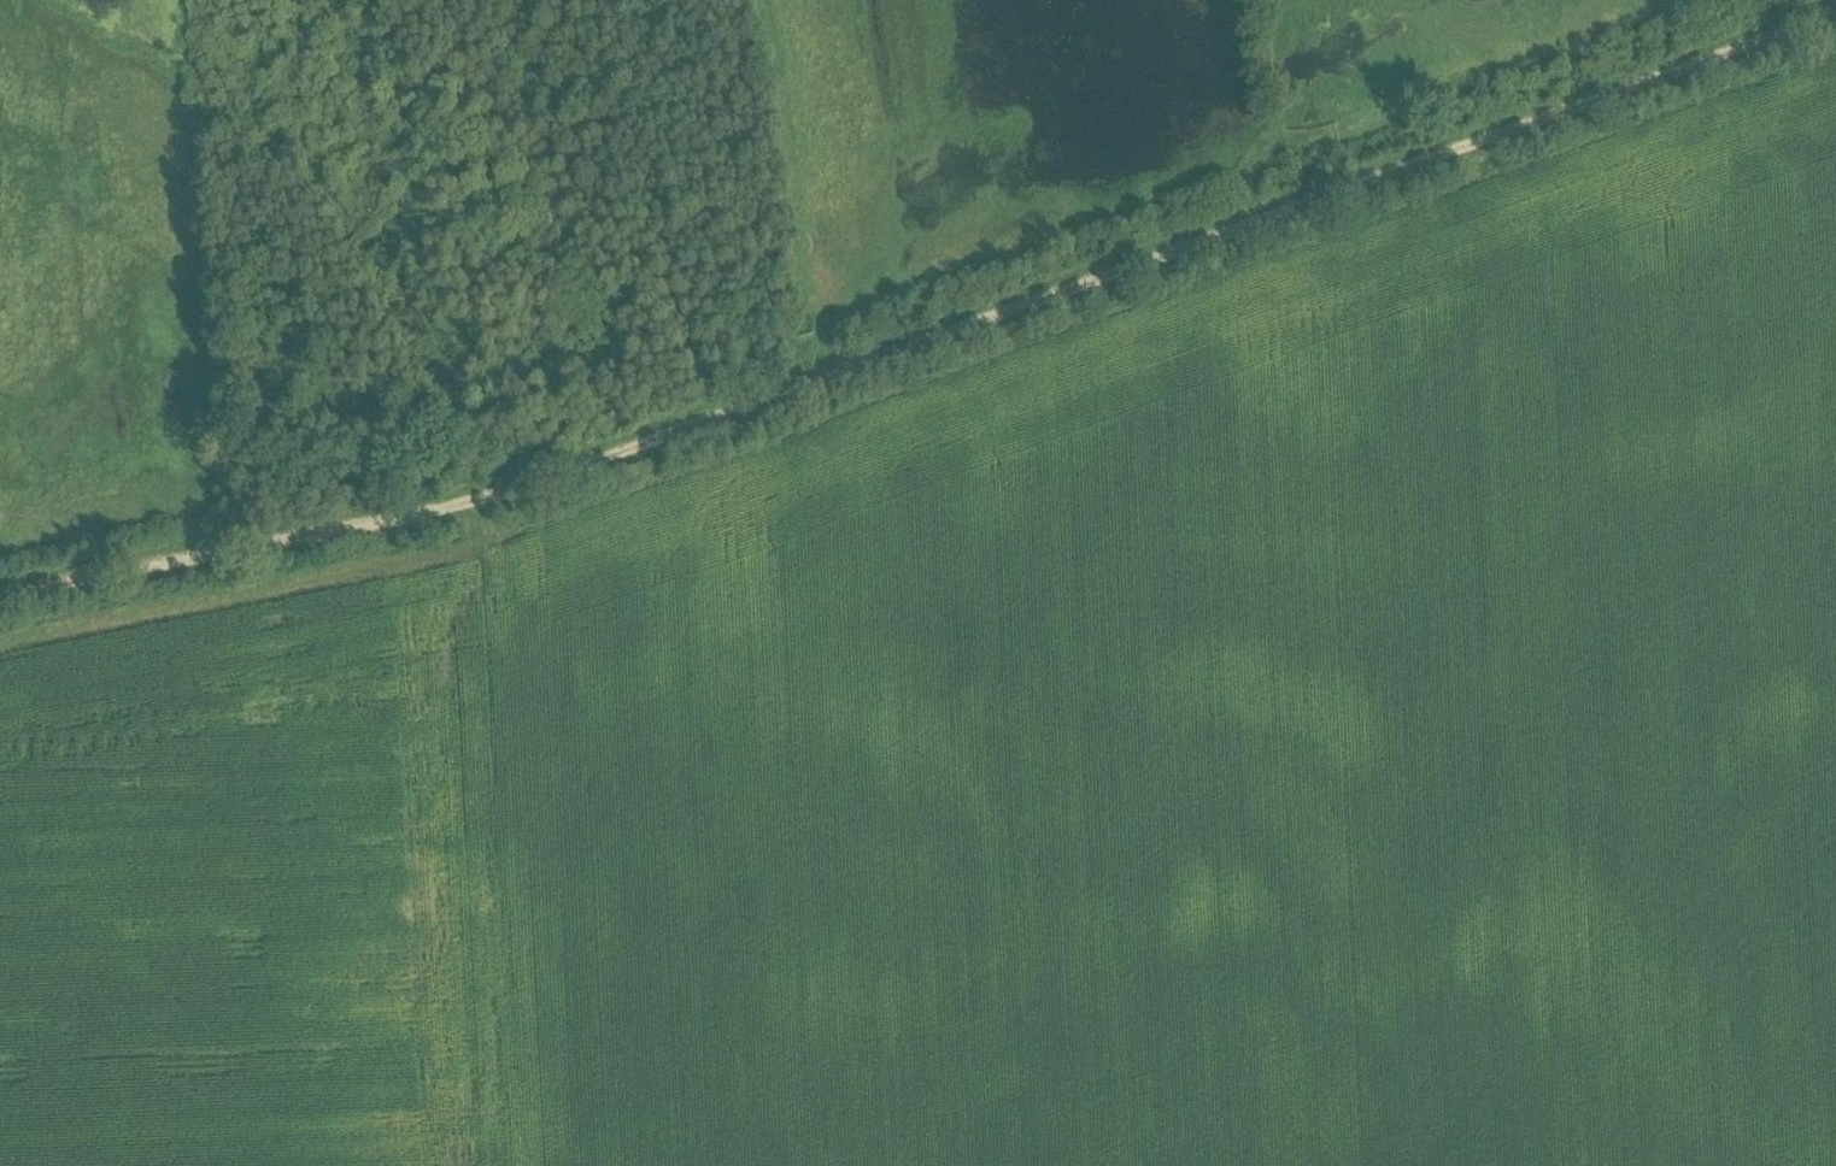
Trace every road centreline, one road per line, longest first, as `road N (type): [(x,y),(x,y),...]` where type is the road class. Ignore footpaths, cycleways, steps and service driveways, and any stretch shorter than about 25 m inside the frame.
road 1 (track): [(1835,8),(477,495),(0,590)]

